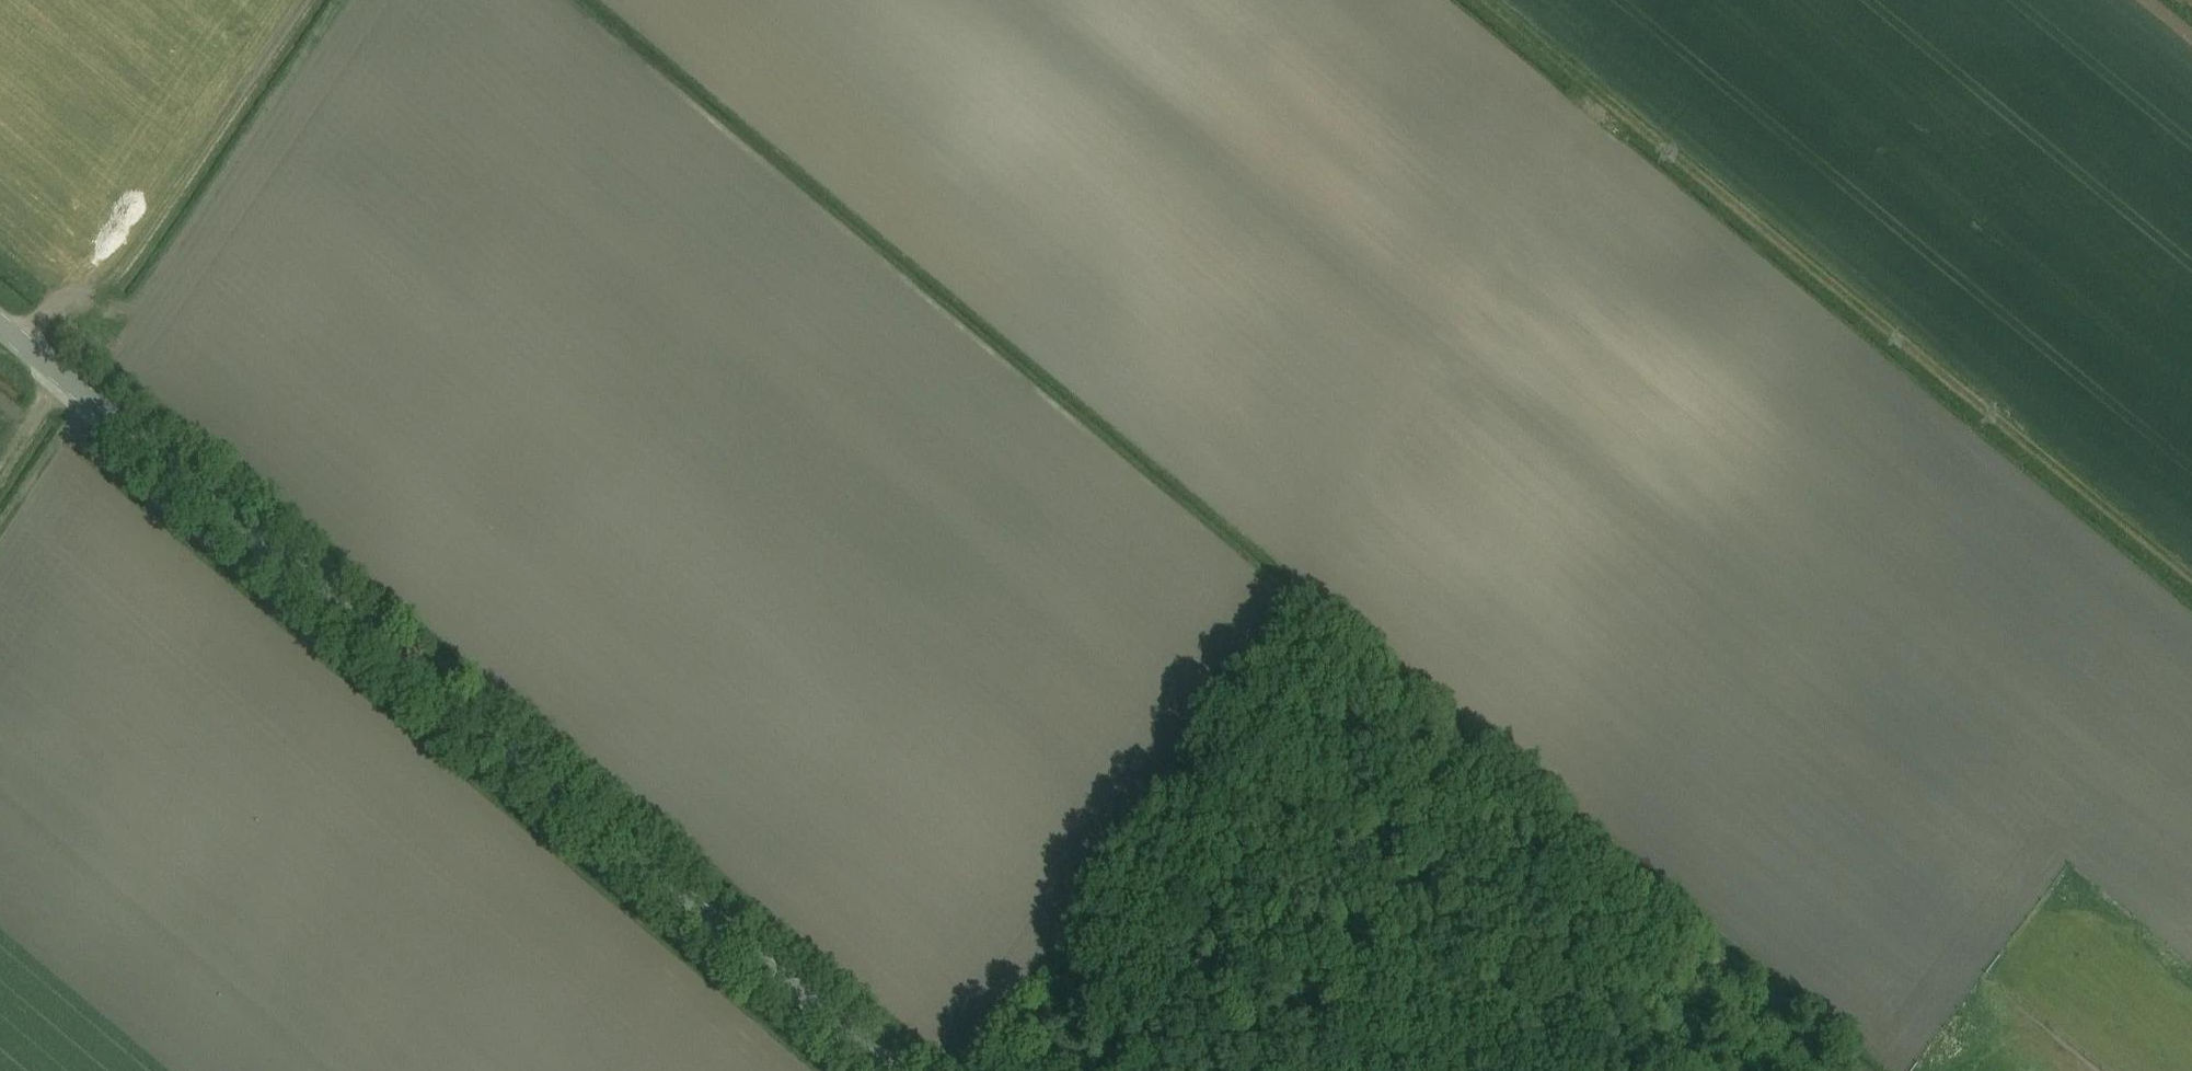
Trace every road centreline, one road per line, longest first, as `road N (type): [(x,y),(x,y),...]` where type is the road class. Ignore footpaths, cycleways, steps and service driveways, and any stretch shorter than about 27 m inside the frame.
road 1 (tertiary): [(895,1070),(0,327)]

